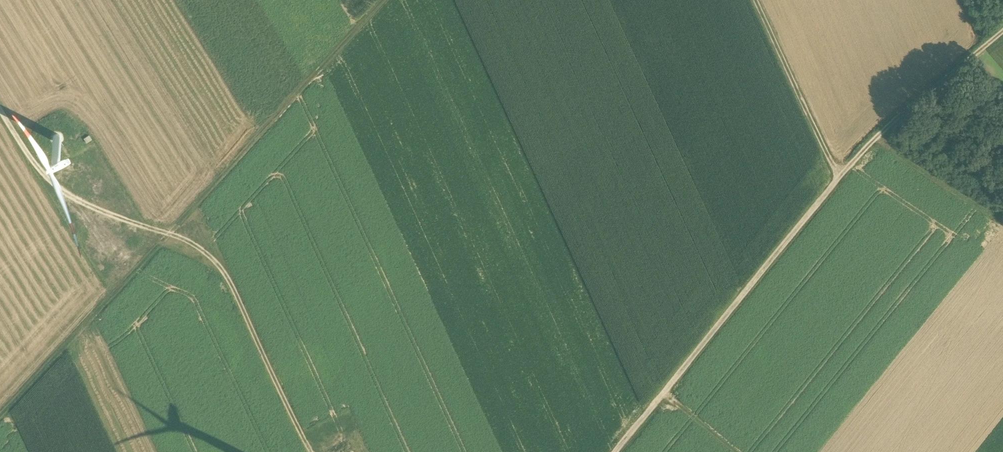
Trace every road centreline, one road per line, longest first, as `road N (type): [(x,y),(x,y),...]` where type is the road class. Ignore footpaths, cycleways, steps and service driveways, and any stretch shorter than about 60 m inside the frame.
road 1 (track): [(0,418),(385,0)]
road 2 (track): [(0,107),(48,181),(221,263),(302,433)]
road 3 (track): [(839,178),(617,451)]
road 4 (track): [(1002,29),(839,178)]
road 5 (track): [(839,178),(756,0)]
road 6 (track): [(876,137),(1002,224)]

